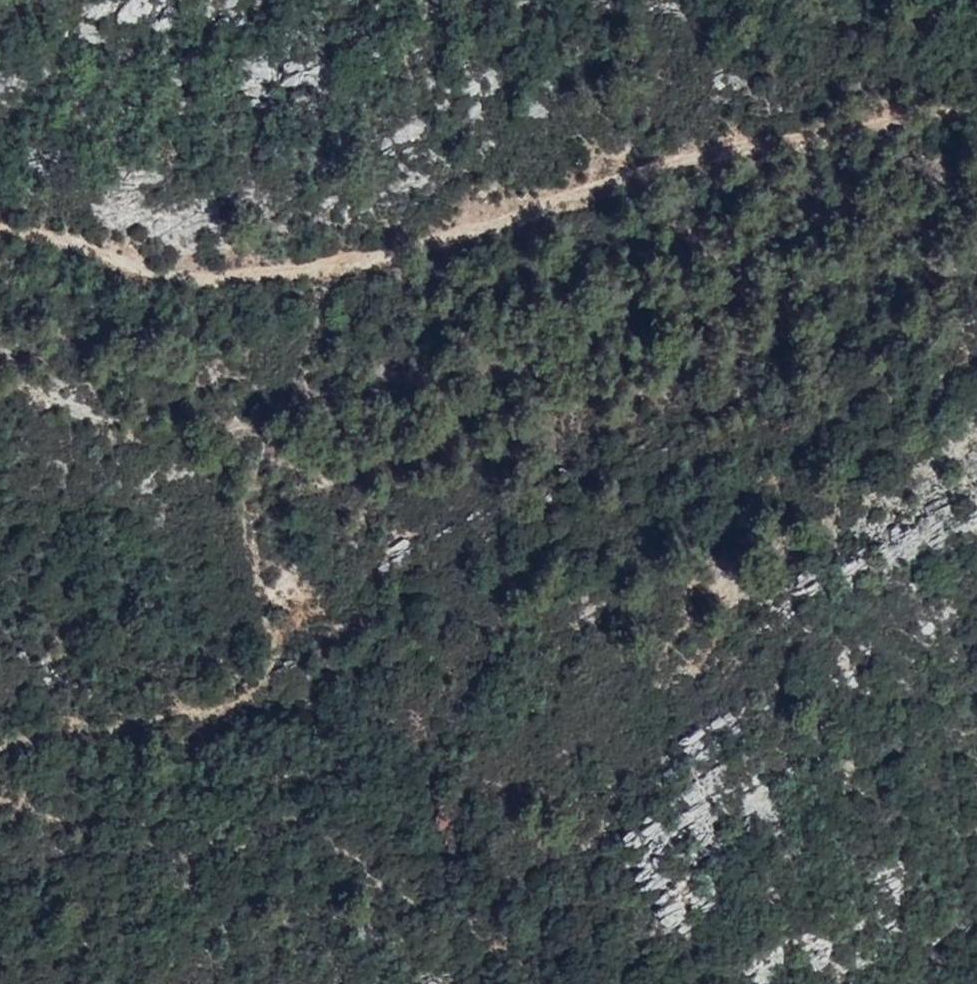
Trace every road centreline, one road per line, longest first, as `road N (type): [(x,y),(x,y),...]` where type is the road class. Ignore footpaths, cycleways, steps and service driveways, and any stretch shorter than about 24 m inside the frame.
road 1 (track): [(0,226),(173,275),(325,272),(738,140),(976,102)]

